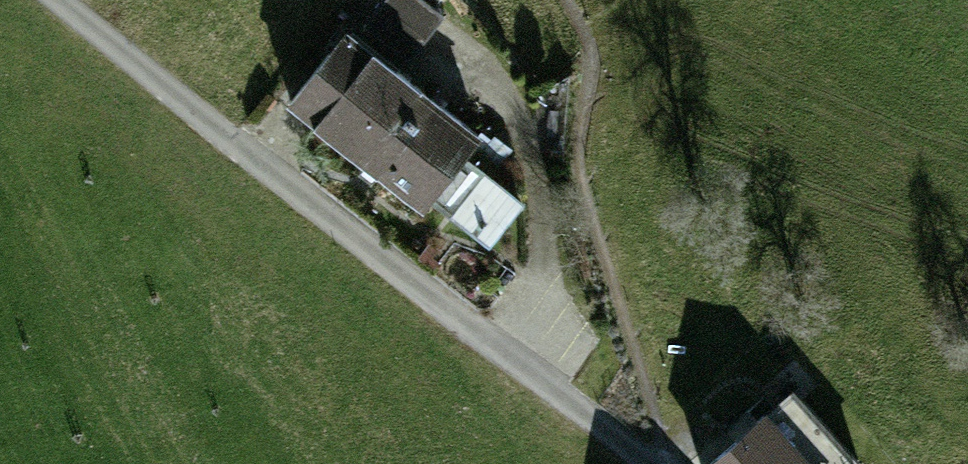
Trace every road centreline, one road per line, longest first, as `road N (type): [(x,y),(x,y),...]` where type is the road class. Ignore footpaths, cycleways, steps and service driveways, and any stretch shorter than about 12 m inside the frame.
road 1 (track): [(631,452),(60,0)]
road 2 (track): [(570,0),(589,29),(579,168),(664,463)]

